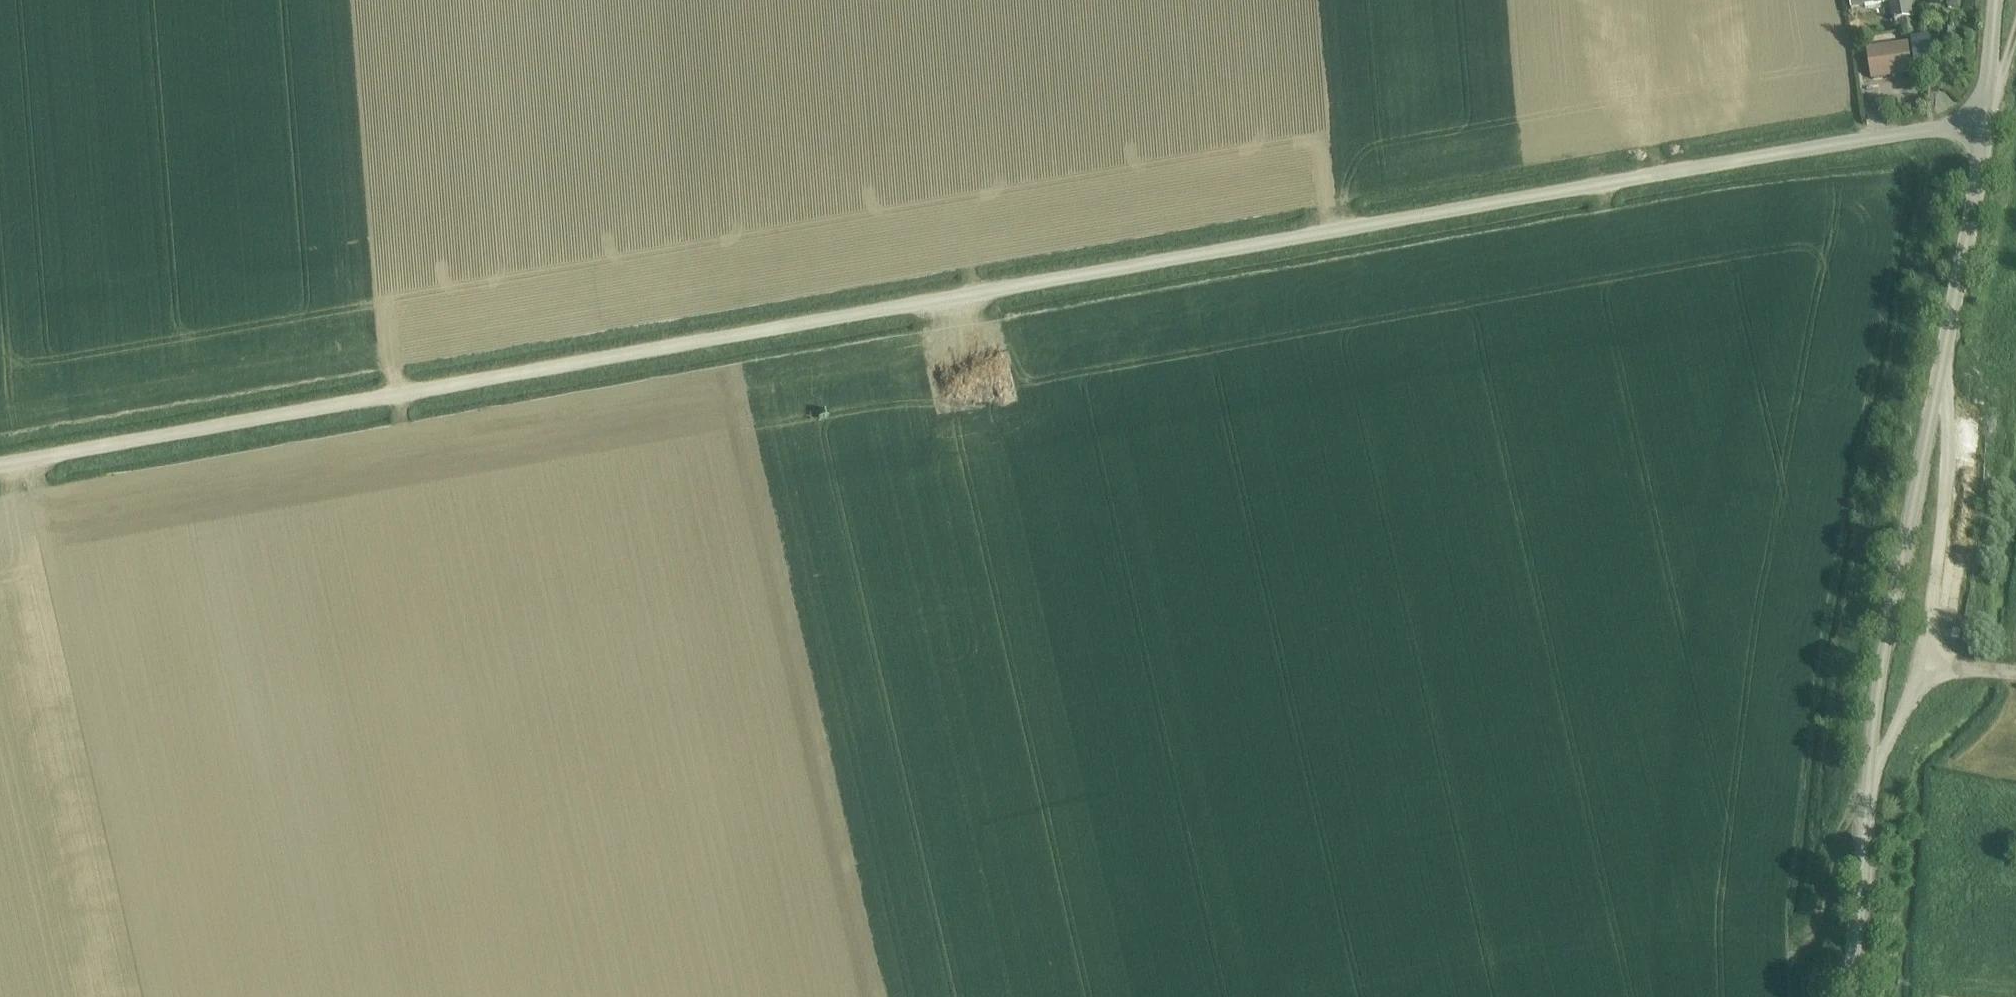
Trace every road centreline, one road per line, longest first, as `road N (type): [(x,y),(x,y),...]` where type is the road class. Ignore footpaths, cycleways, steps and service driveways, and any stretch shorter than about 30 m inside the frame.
road 1 (unclassified): [(0,466),(1983,123)]
road 2 (tertiary): [(1855,996),(1871,732),(1983,123)]
road 3 (tertiary): [(1983,123),(1995,0)]

